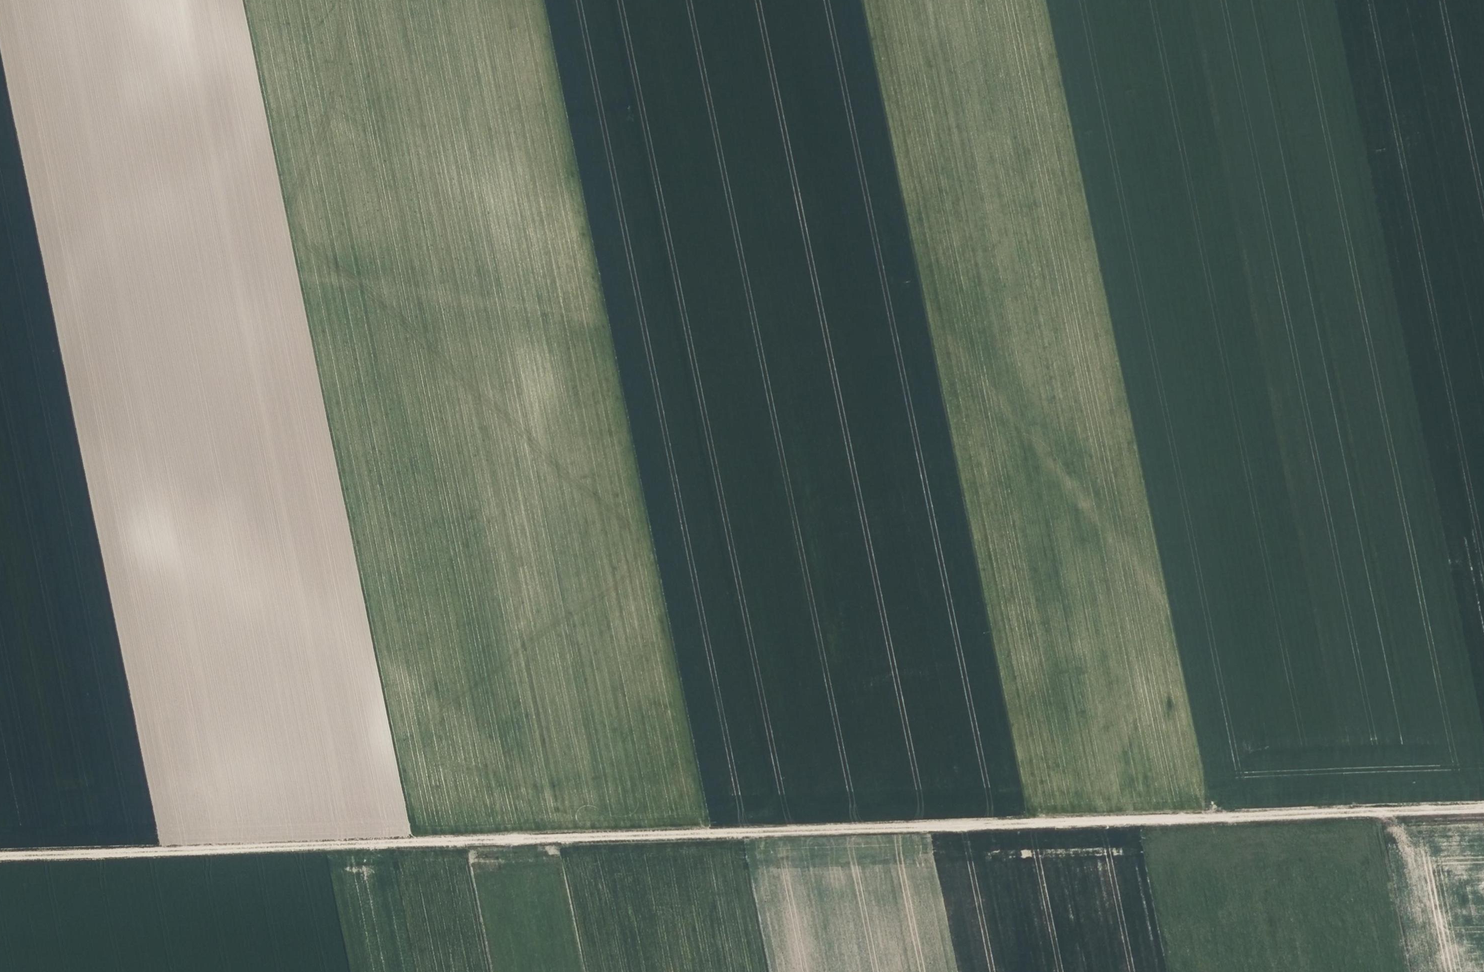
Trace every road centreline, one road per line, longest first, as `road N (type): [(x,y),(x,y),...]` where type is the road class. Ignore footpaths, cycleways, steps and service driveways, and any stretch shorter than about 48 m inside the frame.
road 1 (track): [(1483,808),(0,854)]

